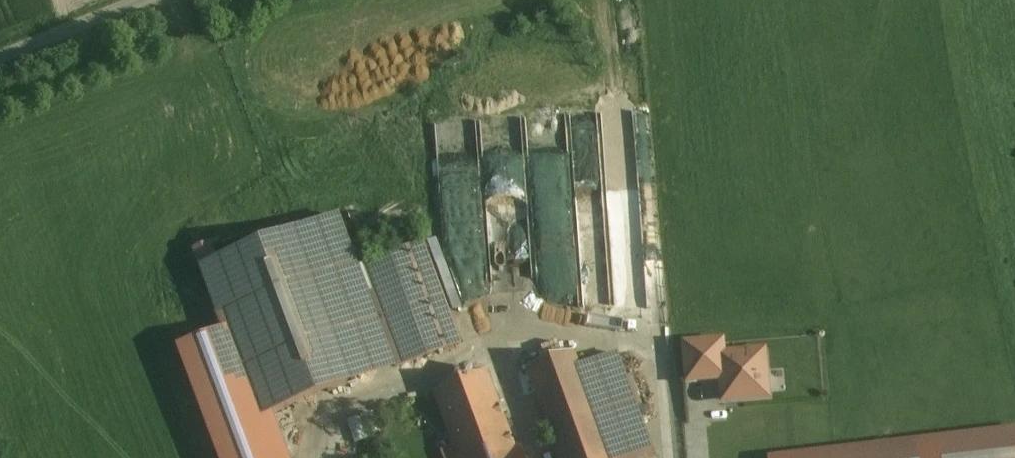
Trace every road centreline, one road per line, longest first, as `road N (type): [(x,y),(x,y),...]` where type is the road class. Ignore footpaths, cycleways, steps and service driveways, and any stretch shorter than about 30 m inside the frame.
road 1 (unclassified): [(0,59),(147,0)]

